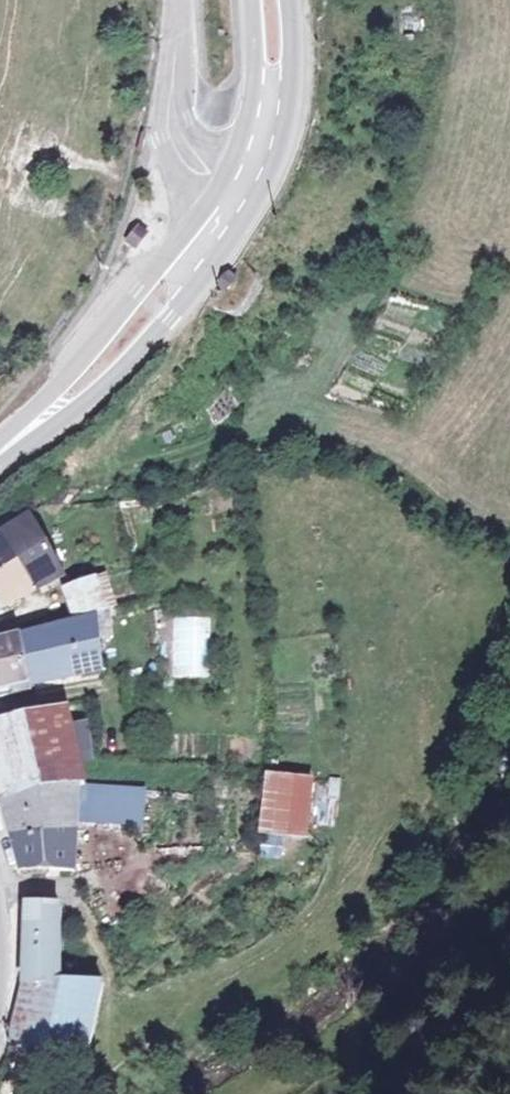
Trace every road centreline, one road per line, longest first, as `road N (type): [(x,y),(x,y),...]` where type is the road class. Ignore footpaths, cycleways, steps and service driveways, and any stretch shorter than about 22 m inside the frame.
road 1 (secondary): [(0,450),(73,418),(144,358),(265,201)]
road 2 (secondary): [(223,185),(195,229),(0,445)]
road 3 (secondary): [(265,201),(295,137),(293,0)]
road 4 (unclassified): [(223,185),(169,132),(170,0)]
road 5 (secondary): [(252,0),(256,87),(247,137),(223,185)]

